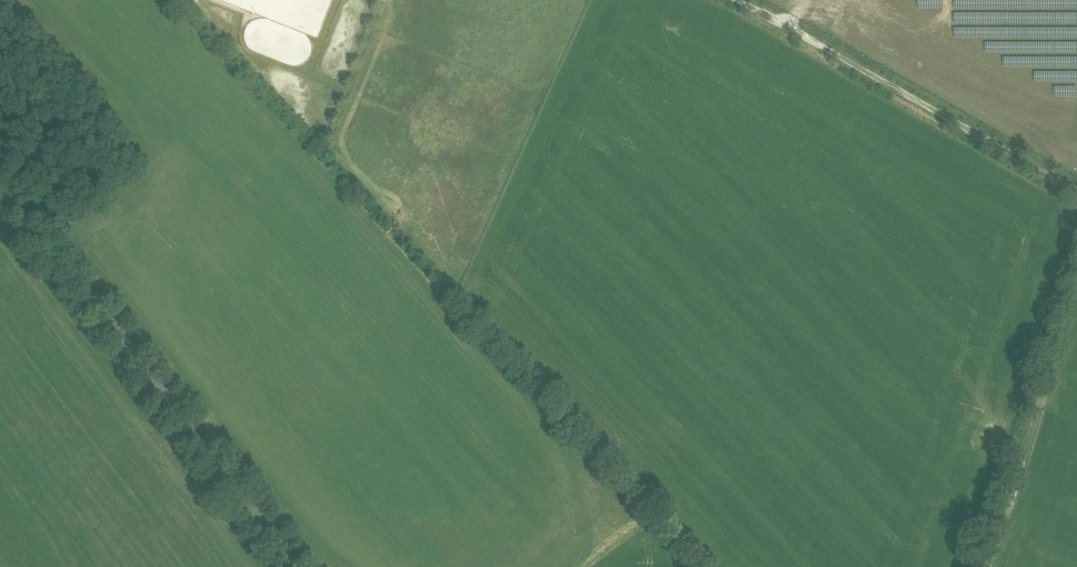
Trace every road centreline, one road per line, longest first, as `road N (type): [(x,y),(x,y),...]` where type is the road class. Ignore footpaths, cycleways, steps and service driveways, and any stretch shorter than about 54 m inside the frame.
road 1 (unclassified): [(300,566),(0,174)]
road 2 (track): [(1076,192),(740,0)]

